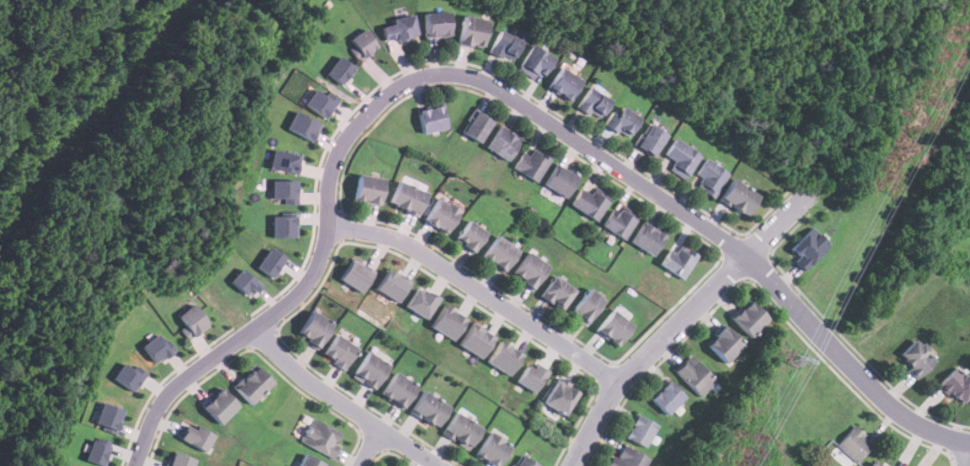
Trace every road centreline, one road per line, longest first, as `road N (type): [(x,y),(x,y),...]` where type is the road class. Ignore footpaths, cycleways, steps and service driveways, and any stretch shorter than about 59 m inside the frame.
road 1 (residential): [(135,465),(170,391),(306,286),(327,241),(332,169),(354,129),(395,88),(441,73),(499,88),(747,255),(895,407),(969,440)]
road 2 (residential): [(572,465),(630,371),(825,176)]
road 3 (residential): [(329,227),(399,239),(620,383)]
road 4 (residential): [(255,326),(302,375),(439,465)]

